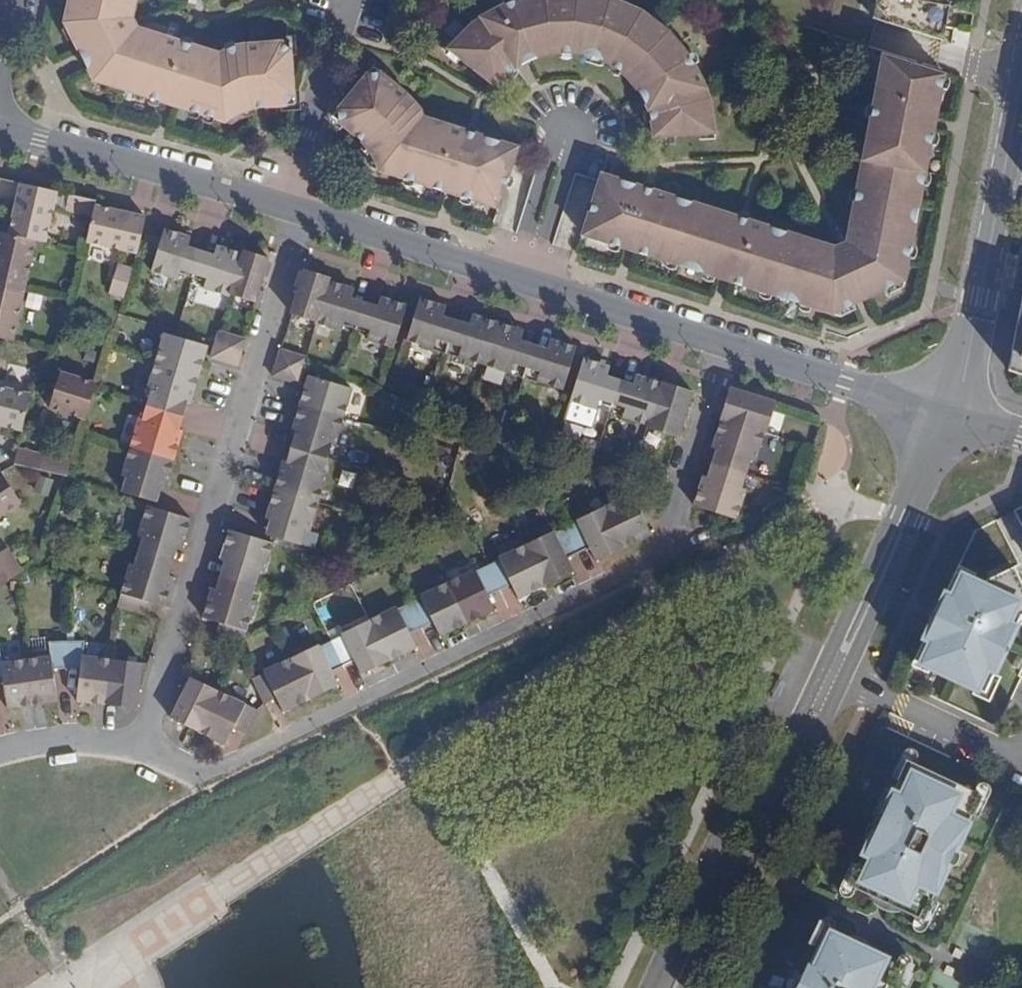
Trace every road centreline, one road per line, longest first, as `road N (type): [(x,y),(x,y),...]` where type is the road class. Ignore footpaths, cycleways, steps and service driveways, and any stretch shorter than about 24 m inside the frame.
road 1 (residential): [(731,348),(664,554),(206,779),(146,750)]
road 2 (residential): [(307,215),(146,750)]
road 3 (residential): [(731,348),(307,215)]
road 4 (tertiary): [(839,678),(720,833),(649,987)]
road 5 (tertiary): [(945,413),(980,295),(1021,75)]
road 6 (tertiary): [(687,987),(746,862),(799,782),(839,678)]
road 7 (residential): [(307,215),(0,131)]
road 8 (tertiary): [(839,678),(945,413)]
road 9 (residential): [(945,413),(731,348)]
road 10 (residential): [(146,750),(87,743),(0,757)]

